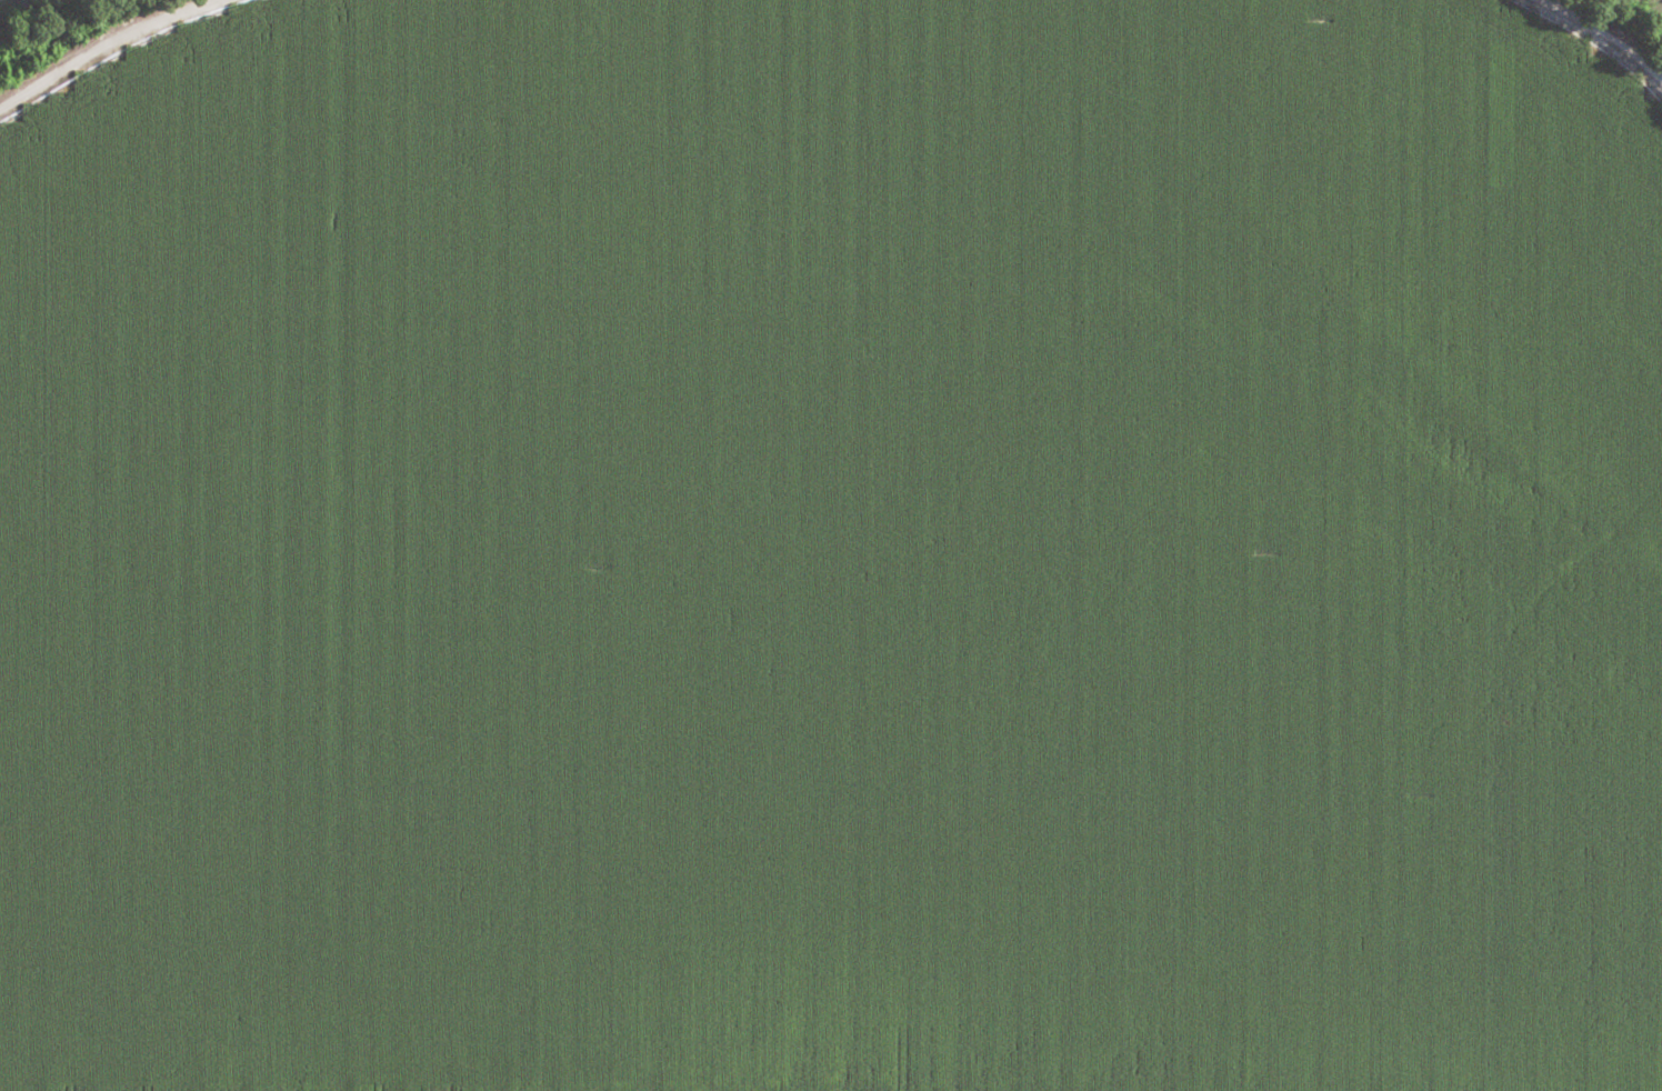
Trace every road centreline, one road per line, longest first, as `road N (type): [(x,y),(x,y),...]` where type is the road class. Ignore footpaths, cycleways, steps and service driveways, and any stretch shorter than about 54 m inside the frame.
road 1 (track): [(223,0),(0,106)]
road 2 (track): [(1661,94),(1581,27),(1530,0)]

